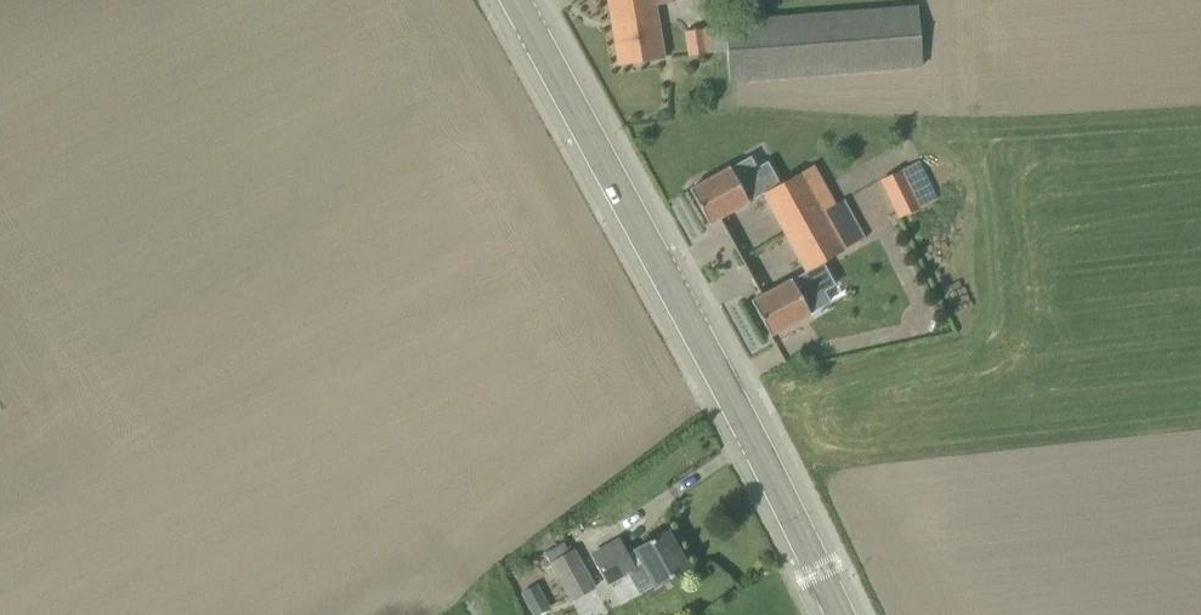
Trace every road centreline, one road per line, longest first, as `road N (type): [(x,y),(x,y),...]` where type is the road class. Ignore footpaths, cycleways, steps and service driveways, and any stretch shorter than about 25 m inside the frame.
road 1 (secondary): [(840,614),(595,132),(519,0)]

